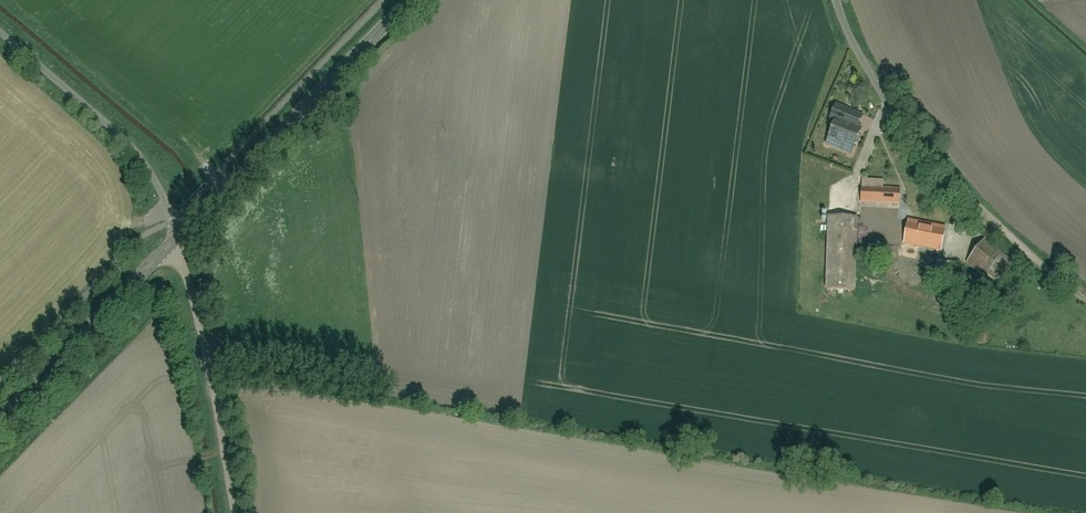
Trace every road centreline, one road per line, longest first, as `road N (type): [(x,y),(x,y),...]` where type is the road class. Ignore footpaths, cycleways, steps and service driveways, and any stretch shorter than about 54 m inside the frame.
road 1 (tertiary): [(414,0),(177,241)]
road 2 (residential): [(177,241),(161,194),(122,138),(0,34)]
road 3 (residential): [(231,512),(177,241)]
road 4 (tertiary): [(177,241),(0,422)]

